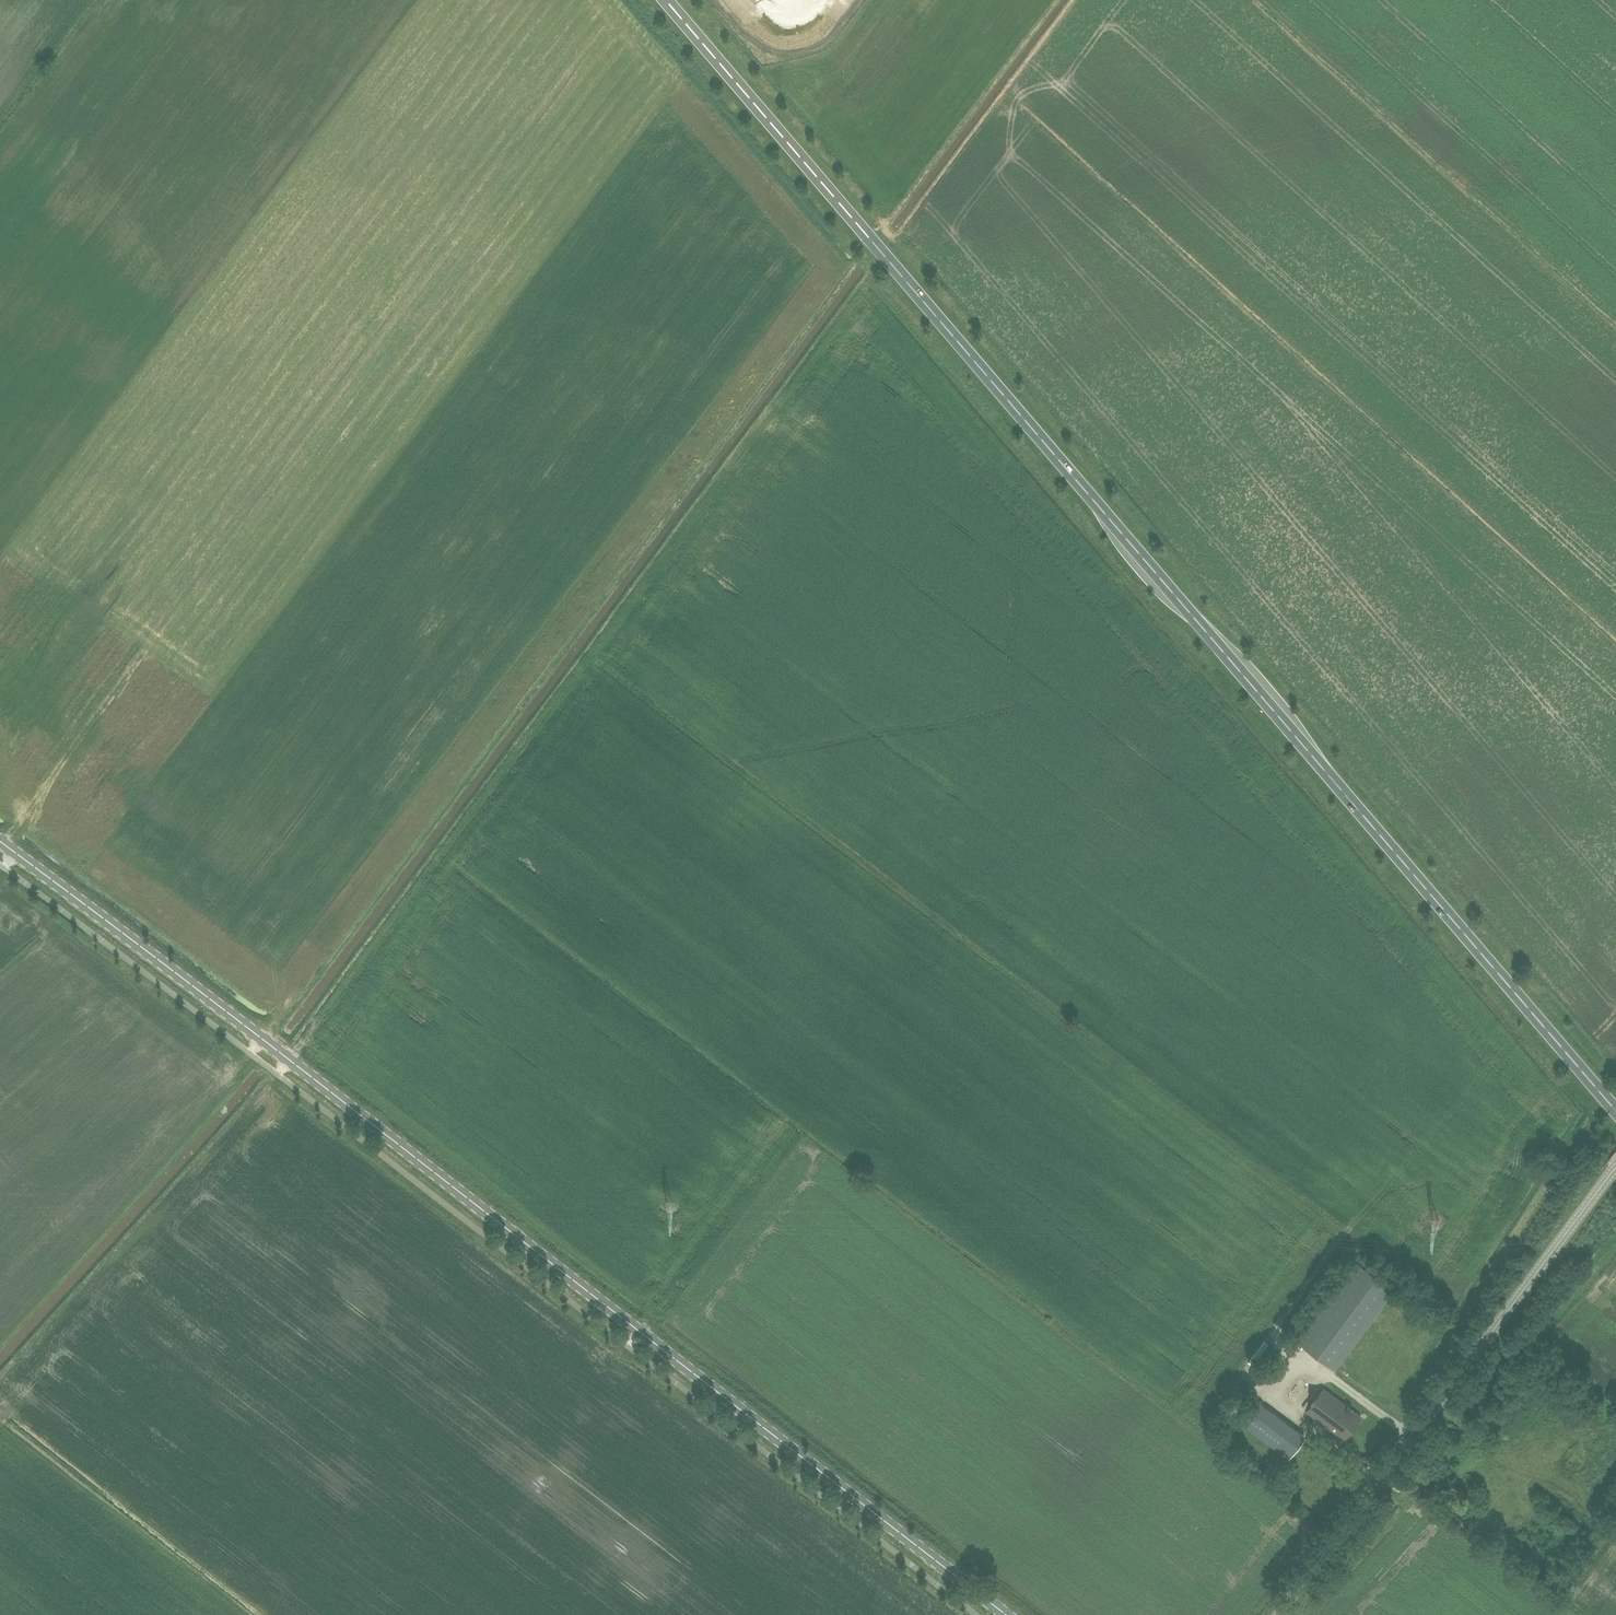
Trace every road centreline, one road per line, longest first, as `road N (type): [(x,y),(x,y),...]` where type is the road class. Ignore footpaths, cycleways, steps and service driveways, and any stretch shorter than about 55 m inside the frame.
road 1 (primary): [(1615,1111),(666,0)]
road 2 (tertiary): [(1004,1614),(0,841)]
road 3 (unclassified): [(1280,1614),(1615,1167)]

